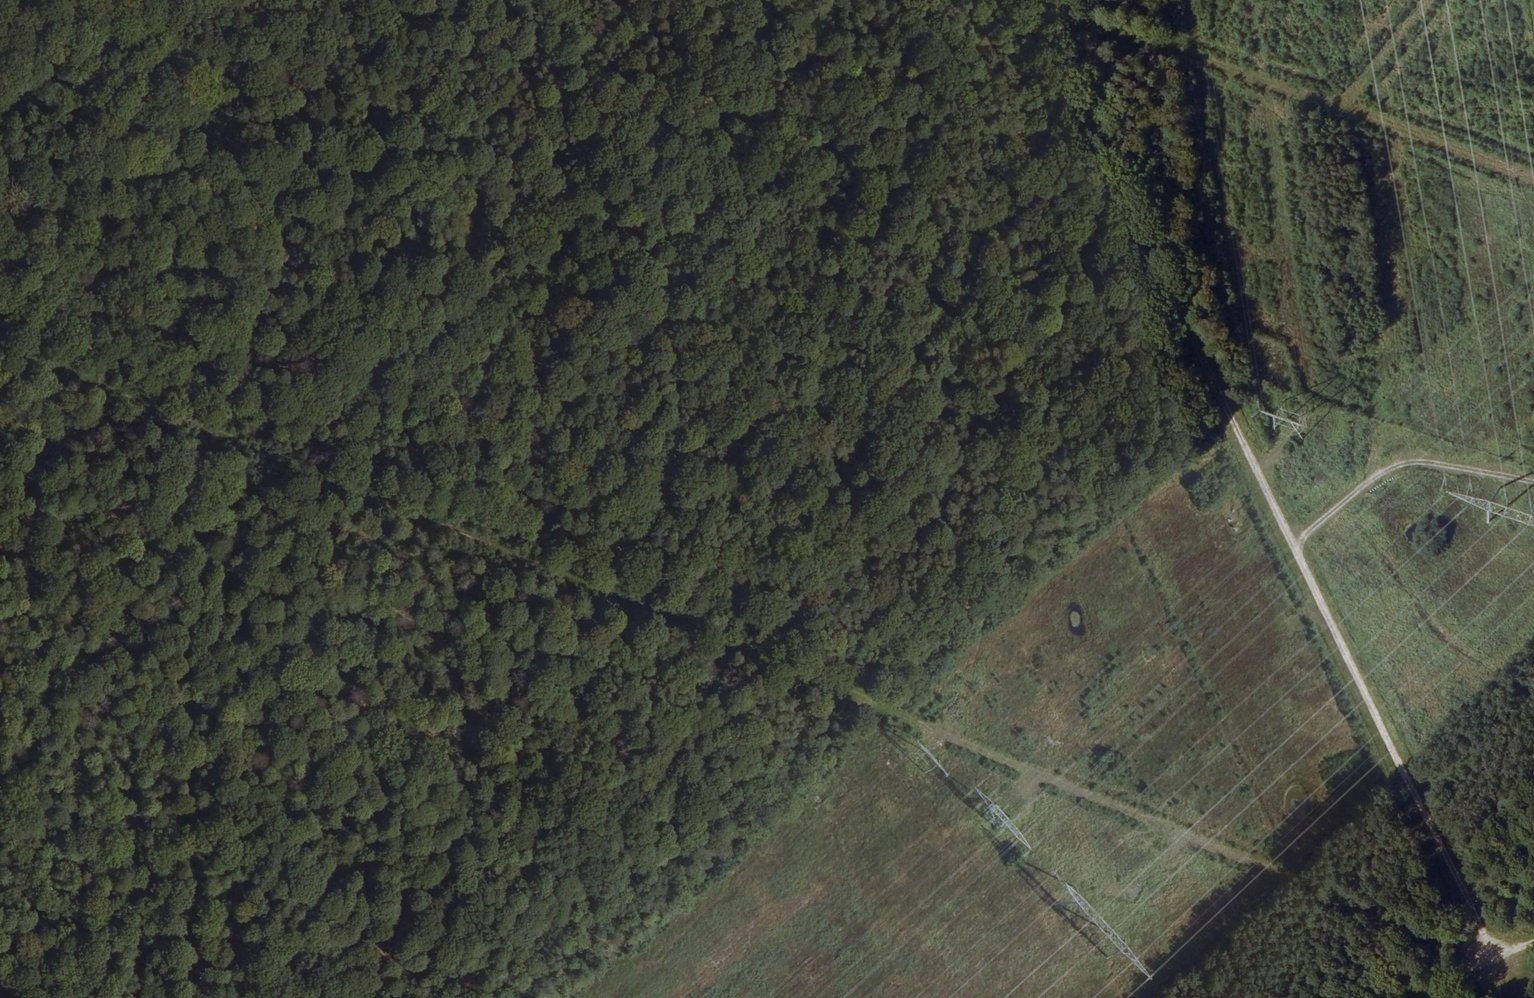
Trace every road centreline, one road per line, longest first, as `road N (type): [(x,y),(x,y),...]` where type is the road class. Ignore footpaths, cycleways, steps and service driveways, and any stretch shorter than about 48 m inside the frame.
road 1 (track): [(1496,962),(0,342)]
road 2 (track): [(1040,0),(1514,997)]

